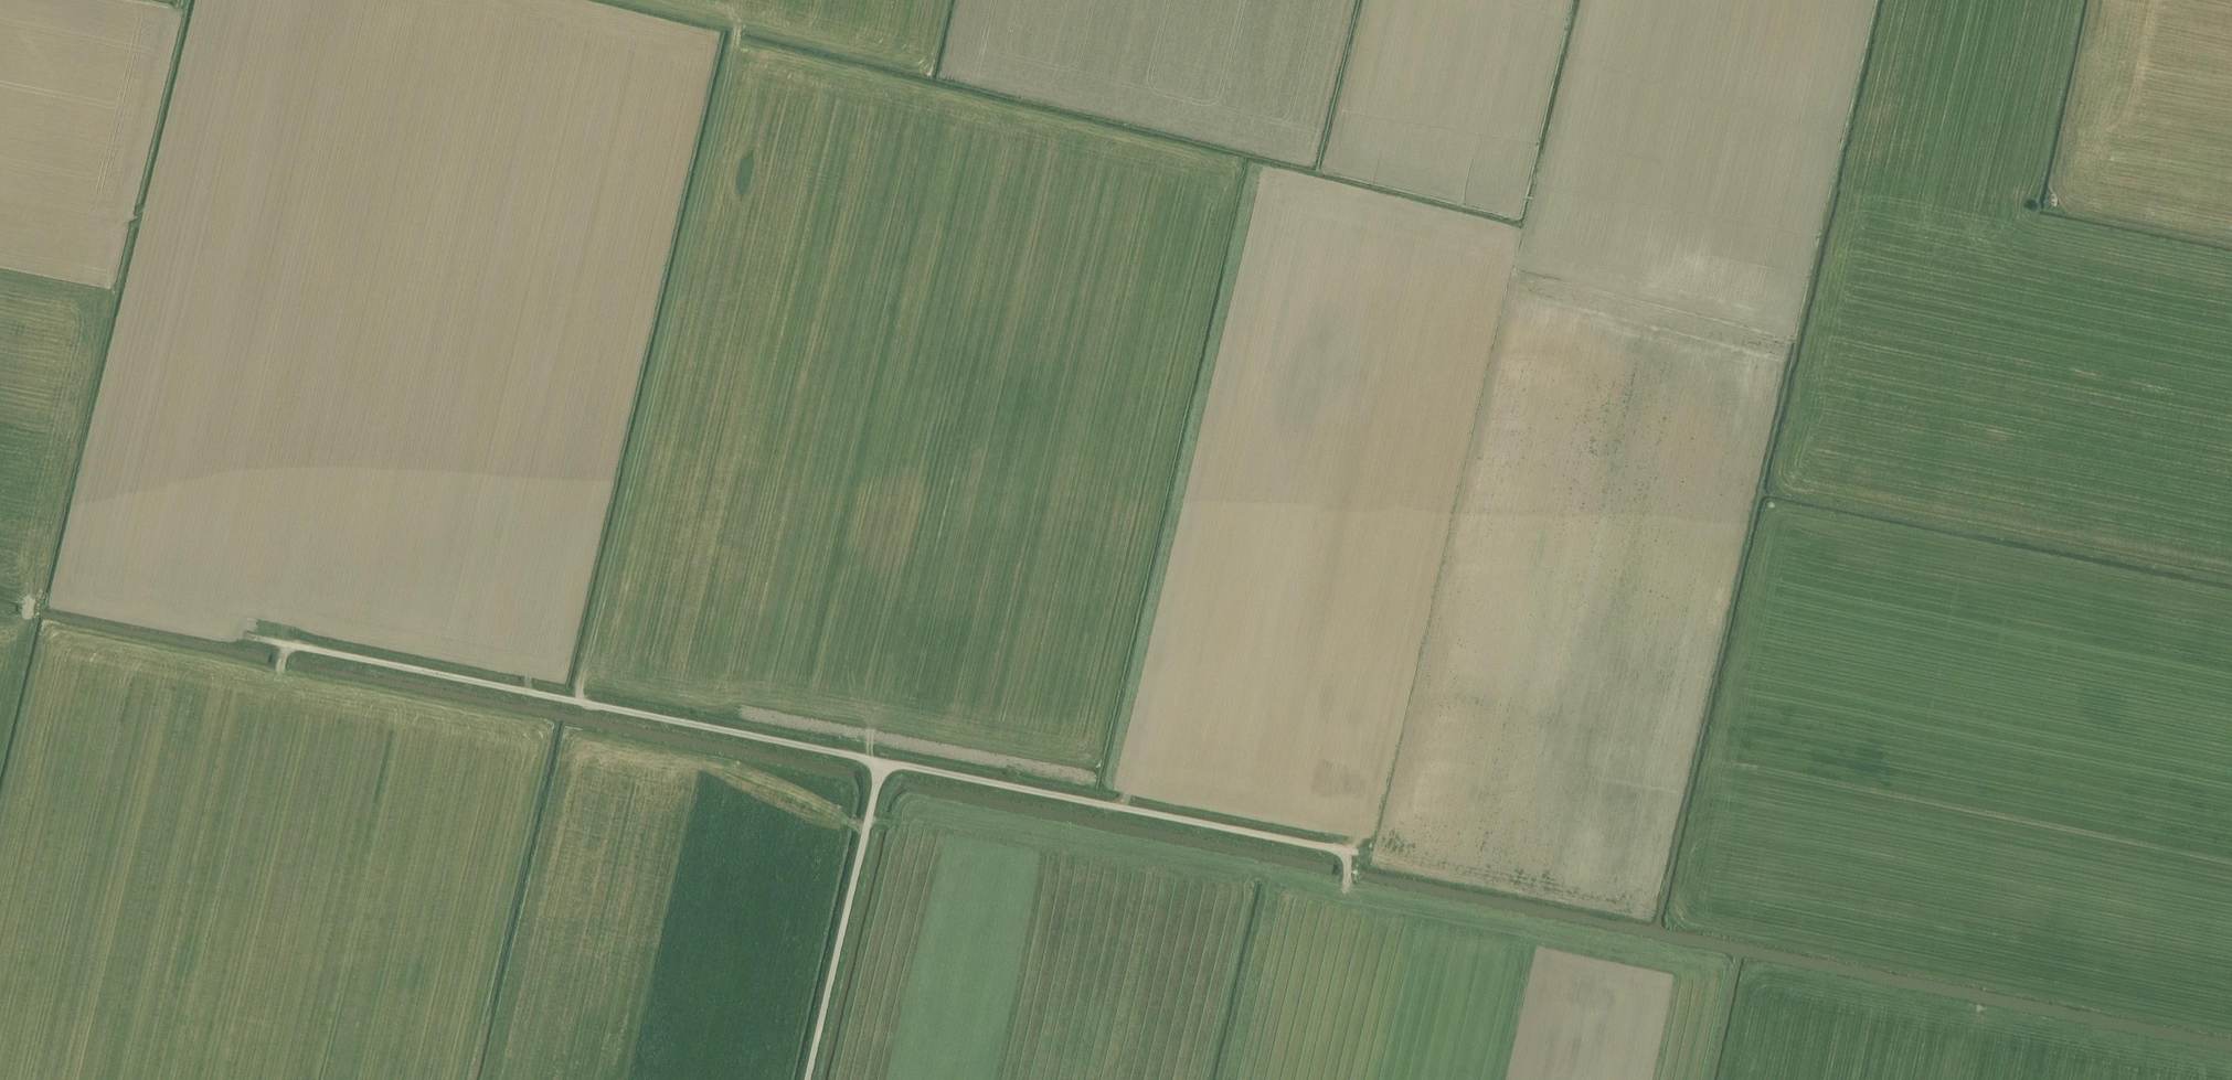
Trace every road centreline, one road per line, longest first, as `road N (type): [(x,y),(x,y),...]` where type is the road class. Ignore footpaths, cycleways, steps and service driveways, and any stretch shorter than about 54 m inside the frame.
road 1 (unclassified): [(880,765),(268,644)]
road 2 (unclassified): [(1354,858),(880,765)]
road 3 (unclassified): [(811,1079),(880,765)]

